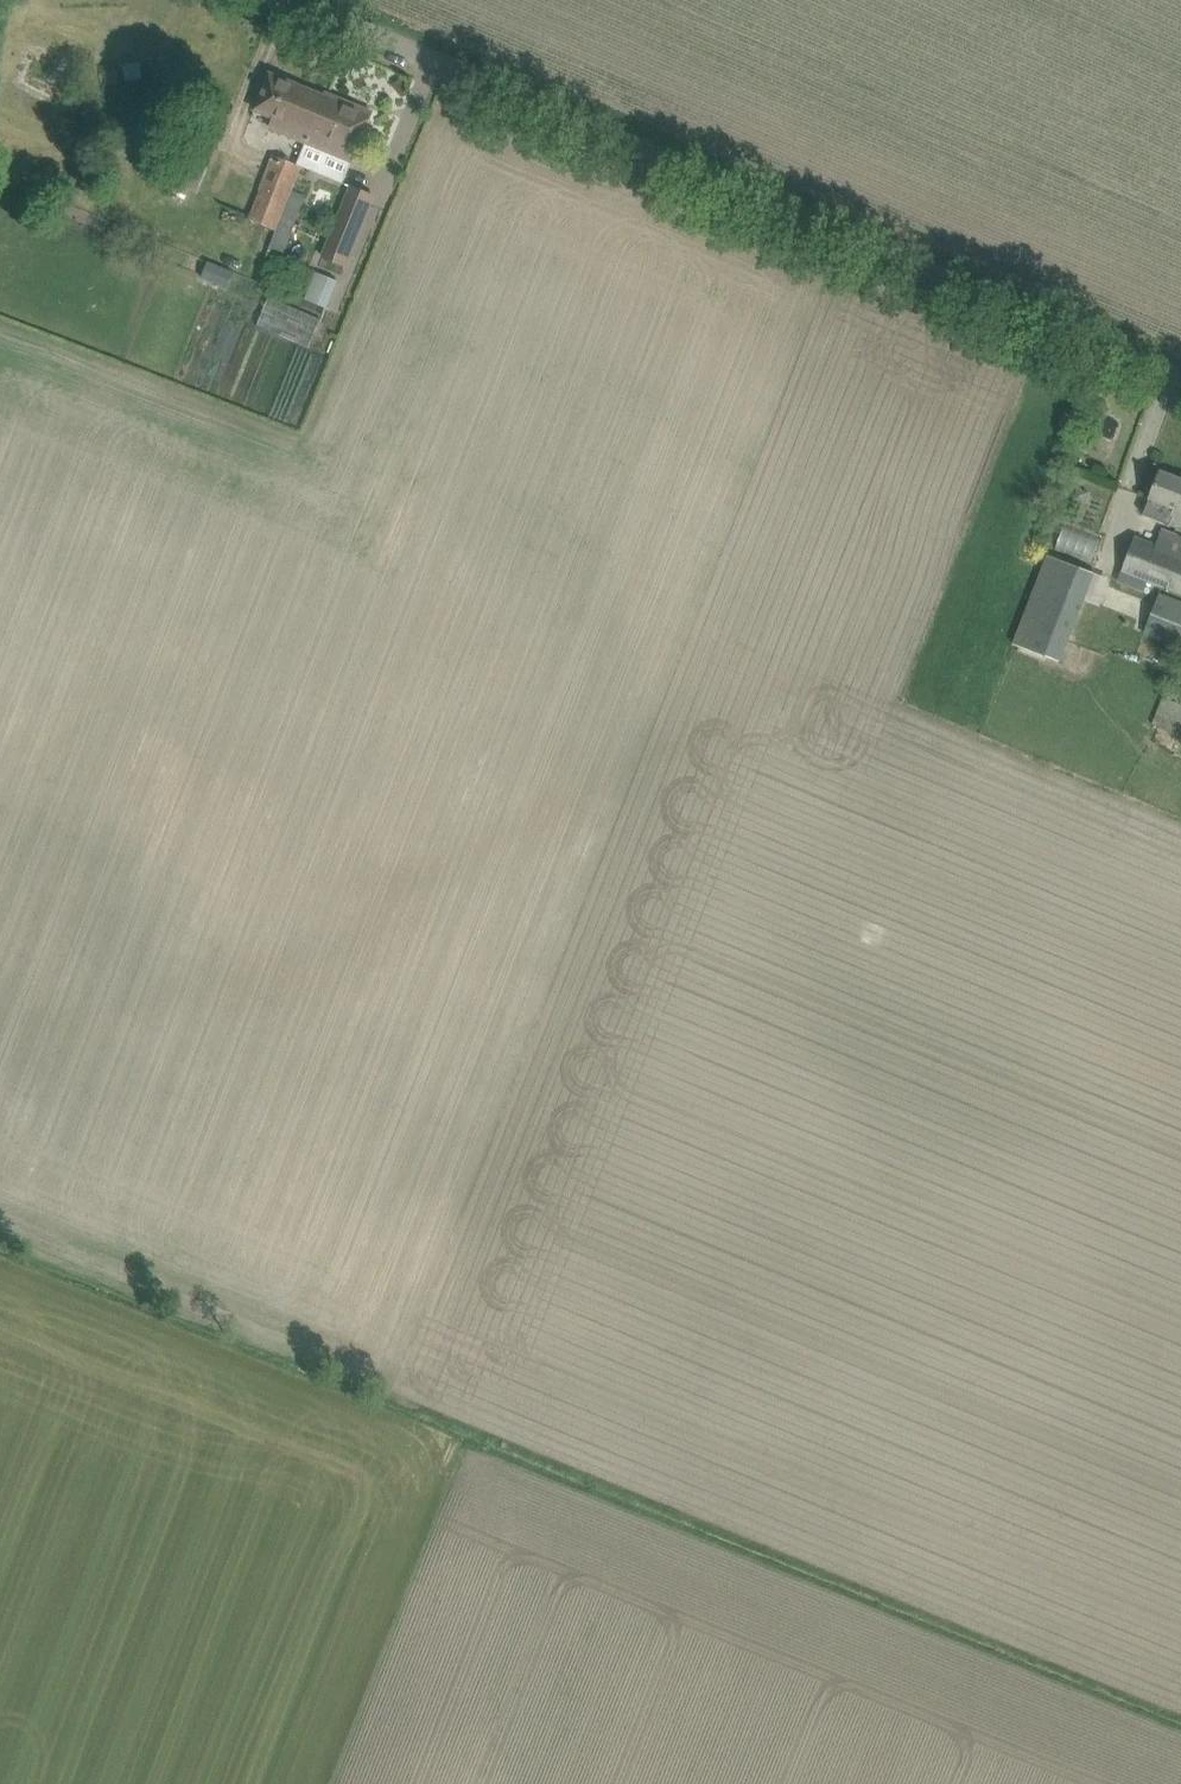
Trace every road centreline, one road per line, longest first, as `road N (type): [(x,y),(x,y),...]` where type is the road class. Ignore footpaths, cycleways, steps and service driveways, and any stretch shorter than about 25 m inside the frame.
road 1 (unclassified): [(1180,372),(310,0)]

